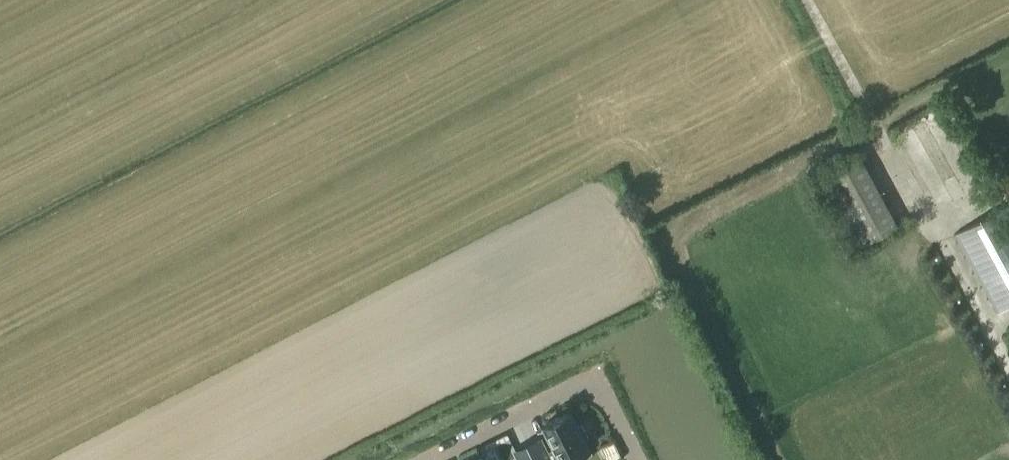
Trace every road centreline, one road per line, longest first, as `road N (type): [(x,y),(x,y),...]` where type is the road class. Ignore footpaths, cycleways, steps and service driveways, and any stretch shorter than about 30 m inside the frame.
road 1 (track): [(875,124),(696,217),(679,238),(680,264),(778,459)]
road 2 (residential): [(429,459),(574,387),(603,394),(636,459)]
road 3 (track): [(875,124),(807,0)]

